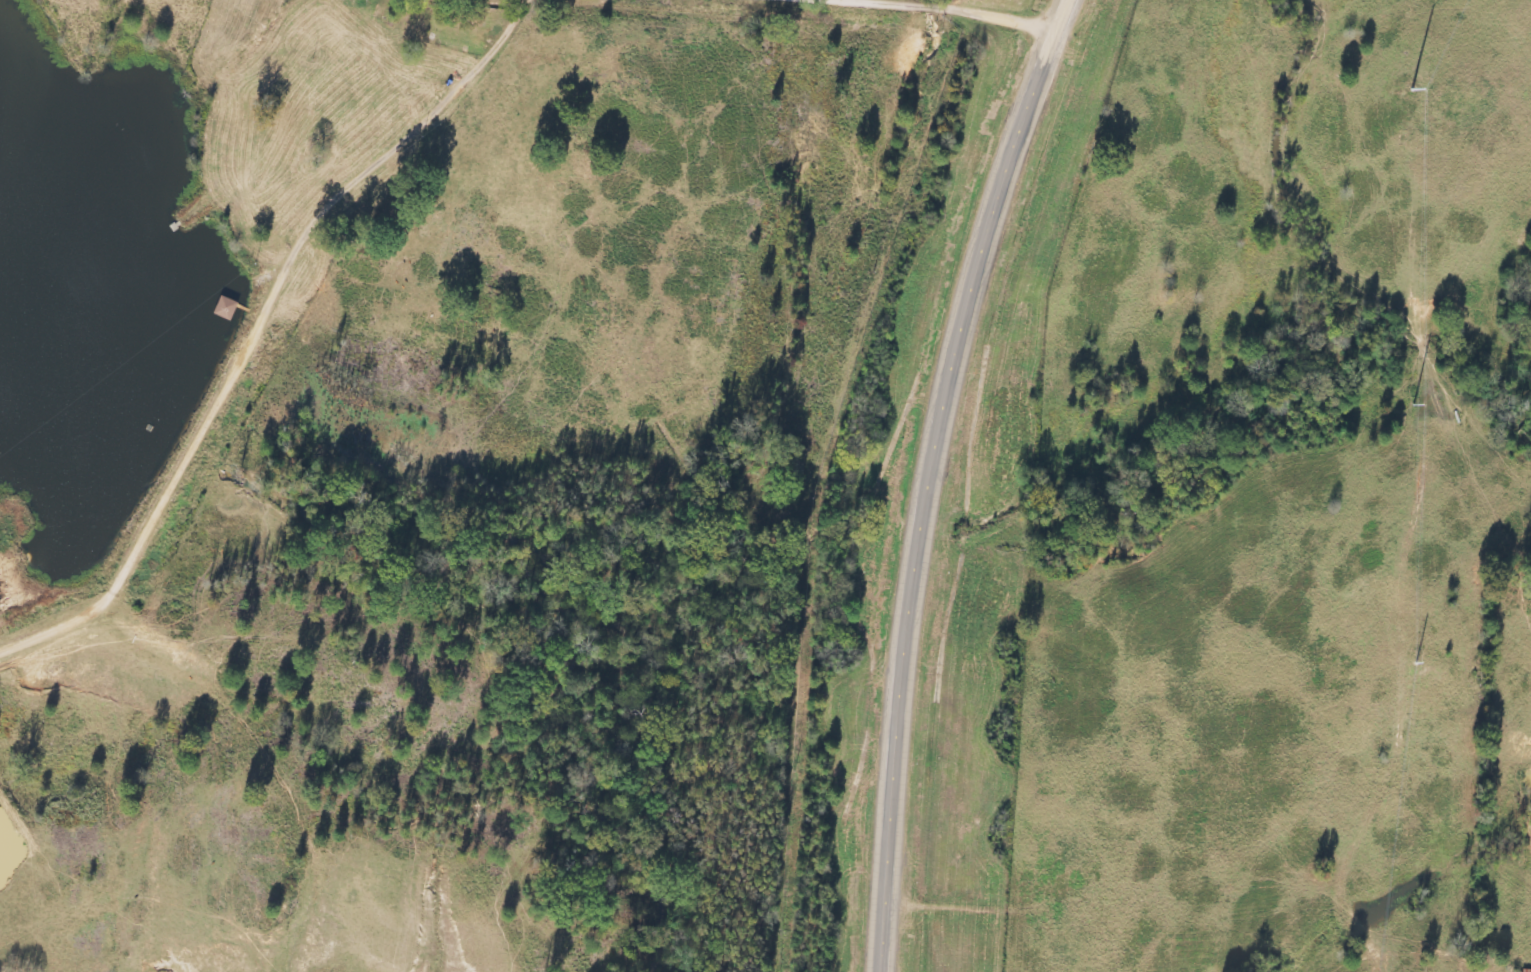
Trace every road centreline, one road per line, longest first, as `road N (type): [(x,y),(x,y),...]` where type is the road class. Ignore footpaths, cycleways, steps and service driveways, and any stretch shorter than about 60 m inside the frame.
road 1 (primary): [(878,971),(901,668),(926,475),(986,222),(1067,0)]

